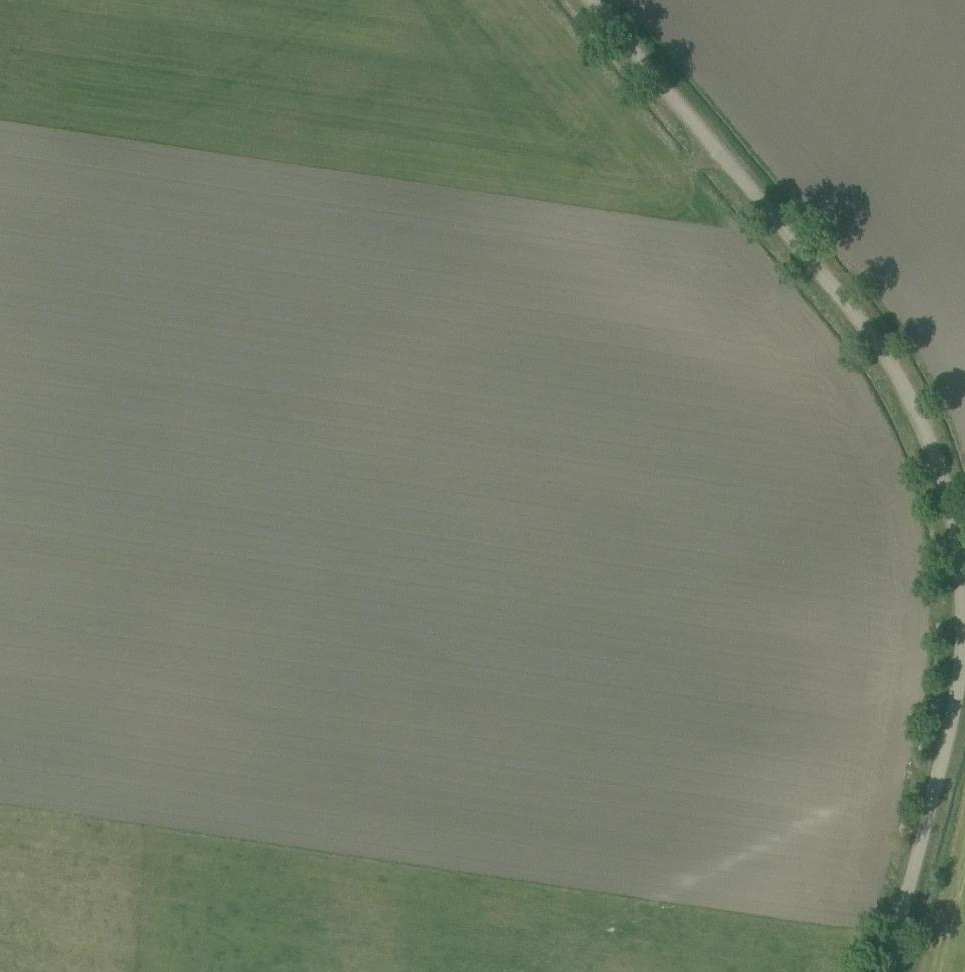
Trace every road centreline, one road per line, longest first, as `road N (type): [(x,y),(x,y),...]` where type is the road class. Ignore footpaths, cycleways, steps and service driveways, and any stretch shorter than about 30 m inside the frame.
road 1 (unclassified): [(884,971),(957,700),(964,624),(951,502),(913,399),(836,286),(592,0)]

